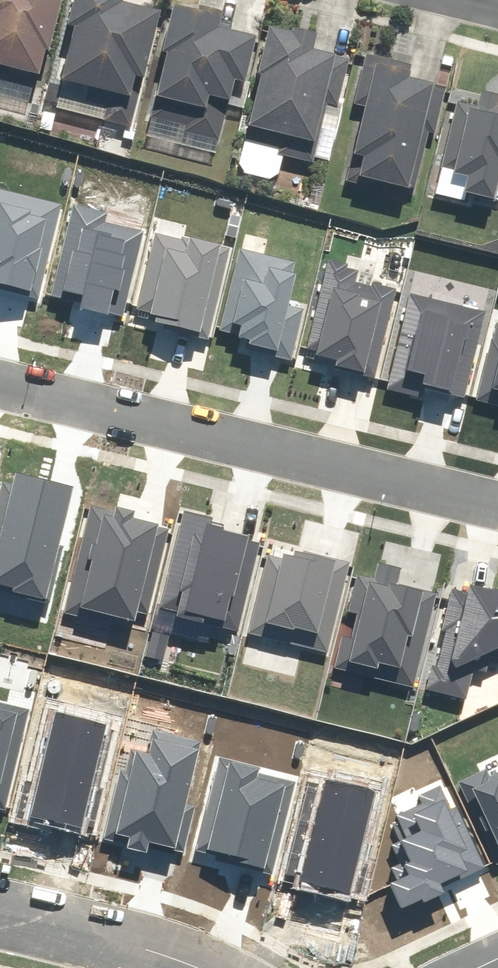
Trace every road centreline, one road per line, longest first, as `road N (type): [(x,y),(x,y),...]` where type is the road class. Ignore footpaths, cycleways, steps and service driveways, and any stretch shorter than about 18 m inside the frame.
road 1 (residential): [(0,386),(497,506)]
road 2 (residential): [(210,967),(0,909)]

